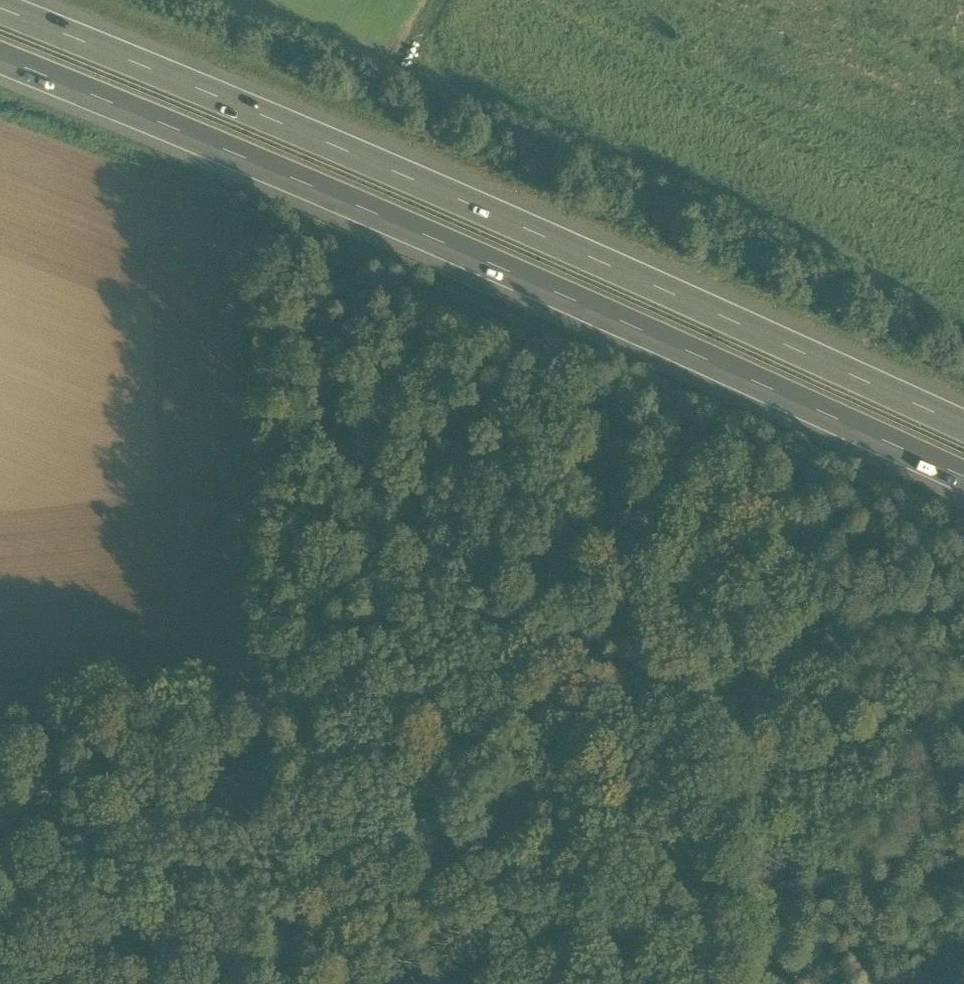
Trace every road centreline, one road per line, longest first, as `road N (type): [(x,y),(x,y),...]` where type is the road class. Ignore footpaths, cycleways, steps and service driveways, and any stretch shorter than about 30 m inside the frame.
road 1 (motorway): [(963,426),(388,167),(0,7)]
road 2 (motorway): [(0,58),(355,204),(963,477)]
road 3 (track): [(0,695),(240,681)]

